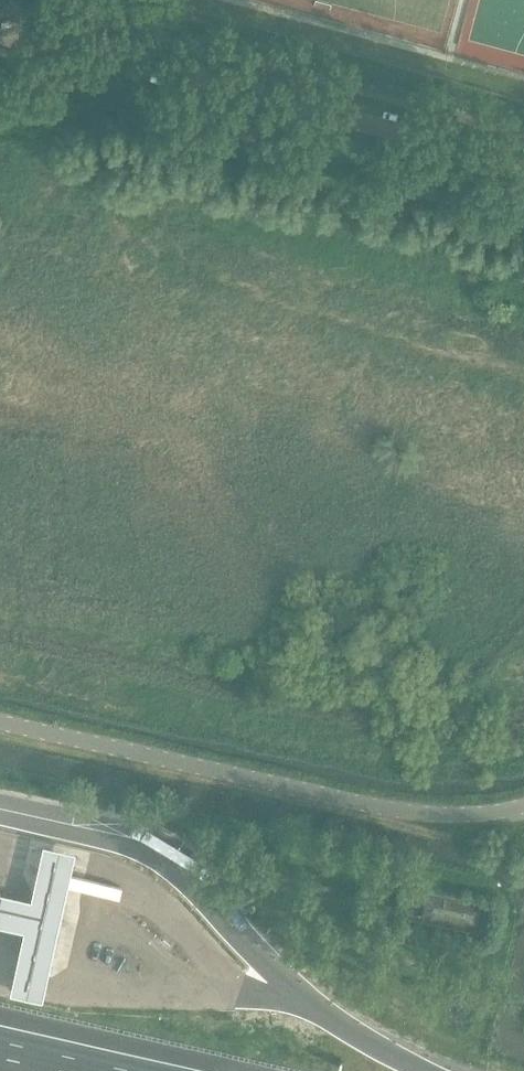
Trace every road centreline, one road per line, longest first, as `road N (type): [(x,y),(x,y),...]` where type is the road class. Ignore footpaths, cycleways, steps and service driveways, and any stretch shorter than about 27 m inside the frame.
road 1 (unclassified): [(523,167),(78,46),(0,46)]
road 2 (unclassified): [(523,811),(447,818),(380,810),(0,725)]

